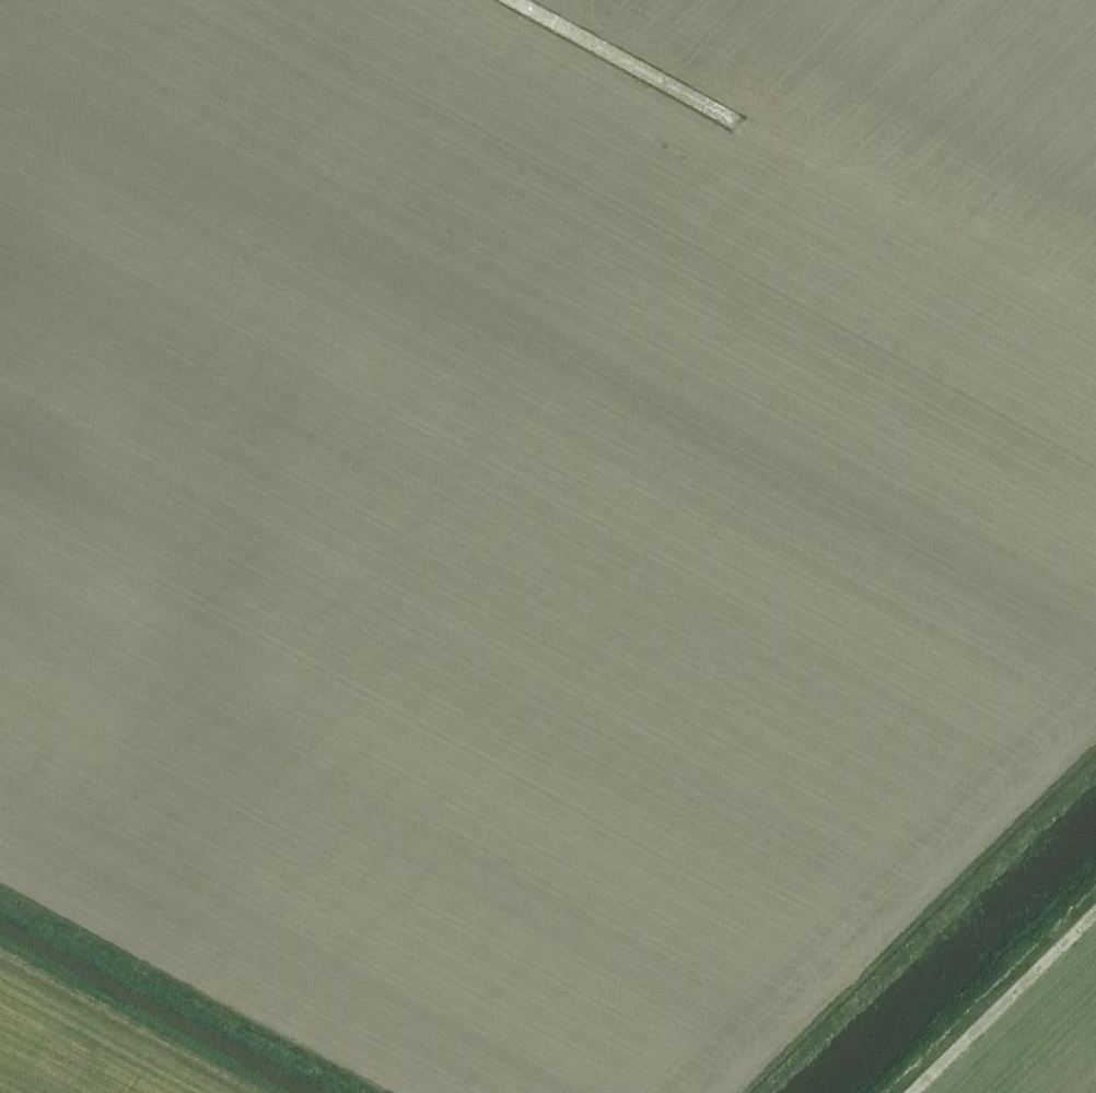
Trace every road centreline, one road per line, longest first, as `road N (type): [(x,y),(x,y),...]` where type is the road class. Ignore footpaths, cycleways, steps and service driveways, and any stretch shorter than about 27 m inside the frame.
road 1 (unclassified): [(917,1092),(1095,918)]

